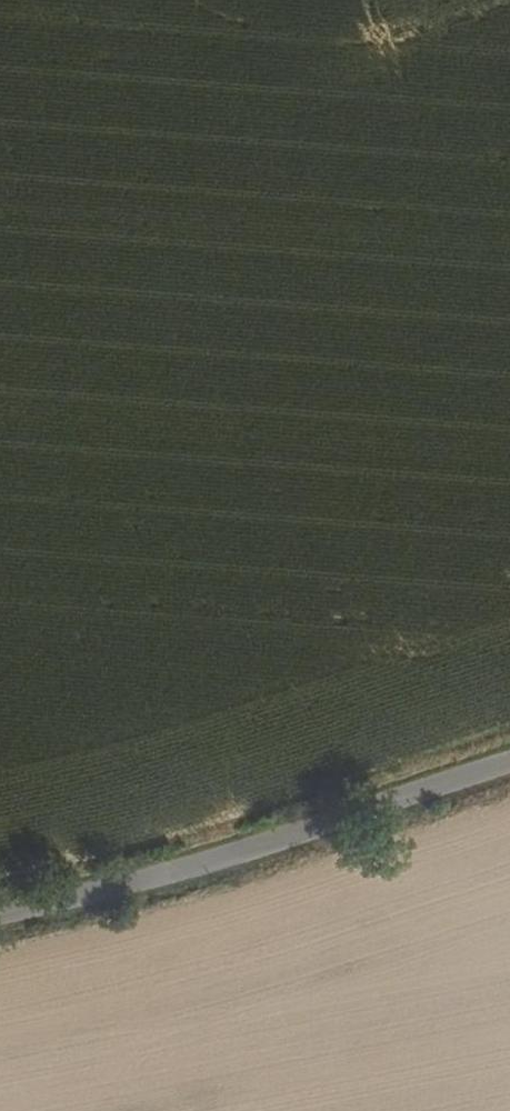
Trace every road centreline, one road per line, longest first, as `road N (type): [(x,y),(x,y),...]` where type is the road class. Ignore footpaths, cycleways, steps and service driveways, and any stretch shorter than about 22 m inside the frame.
road 1 (unclassified): [(0,913),(317,831),(509,765)]

